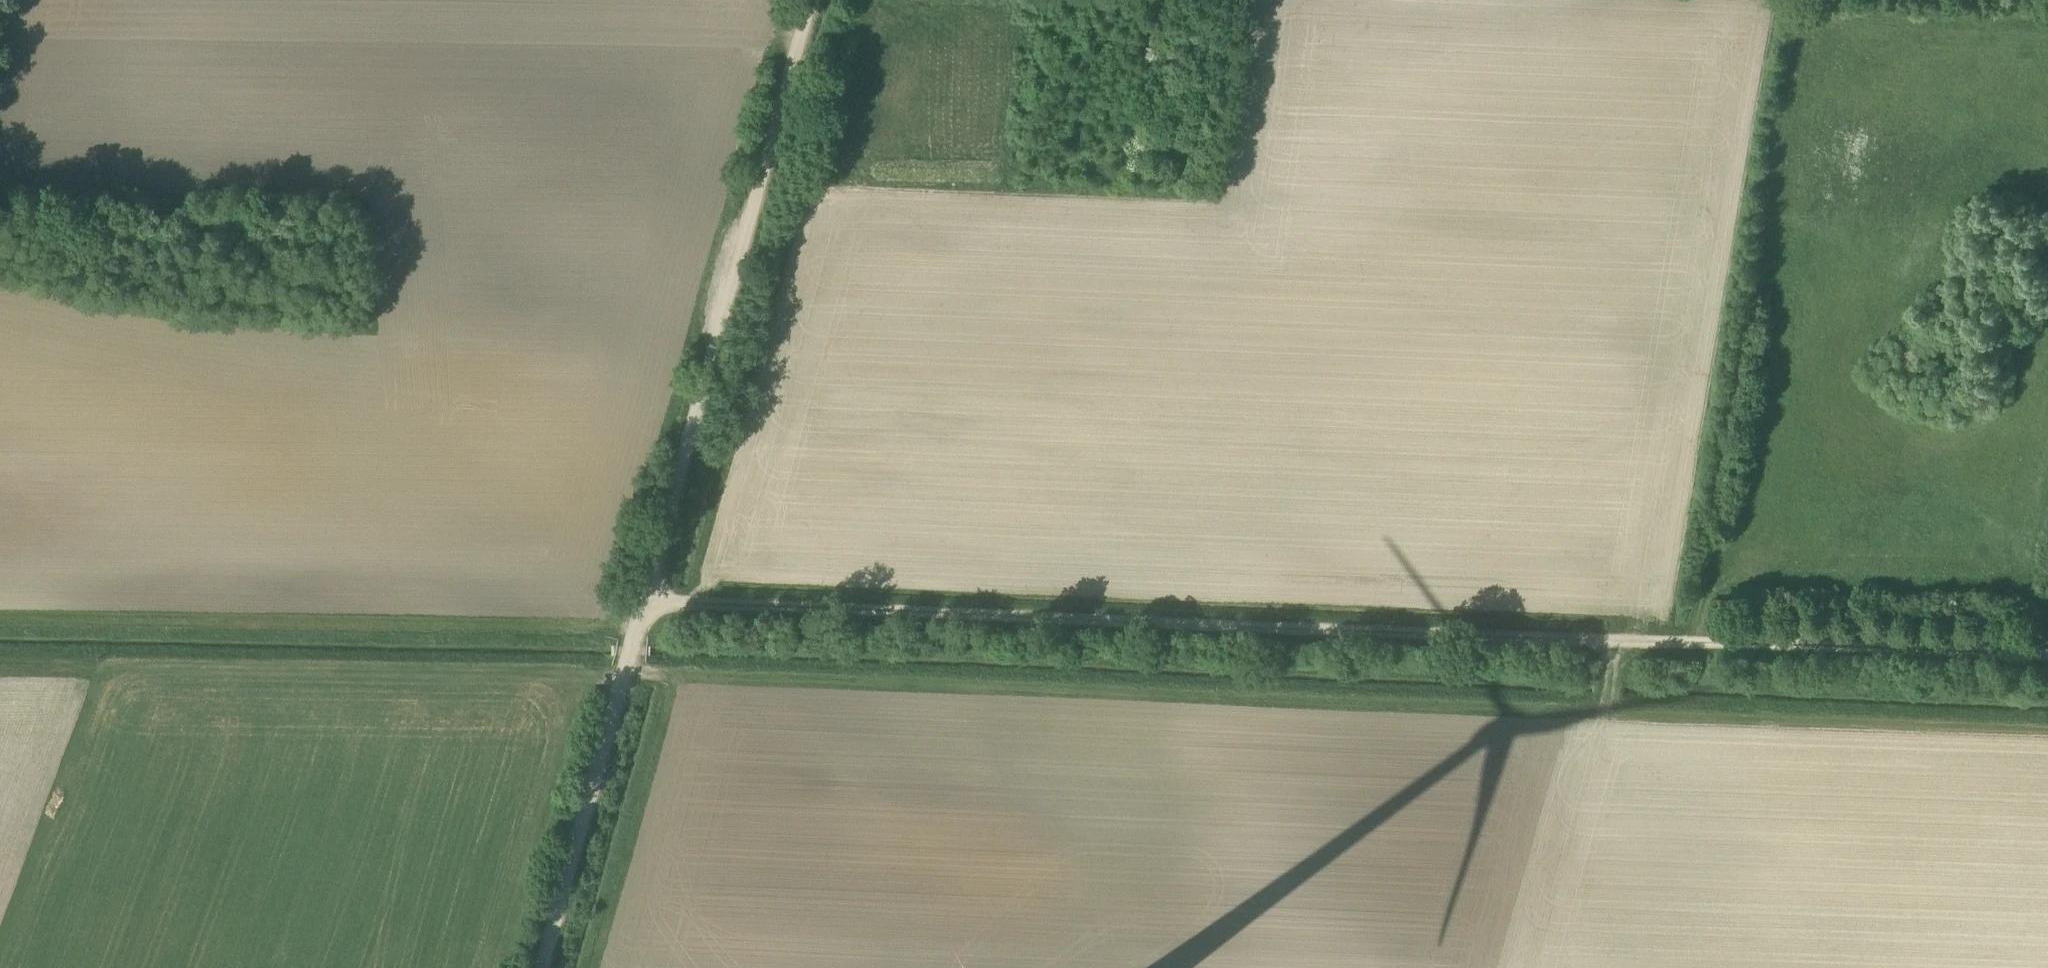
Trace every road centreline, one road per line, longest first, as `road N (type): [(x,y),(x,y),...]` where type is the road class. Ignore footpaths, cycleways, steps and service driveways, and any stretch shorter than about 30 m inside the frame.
road 1 (unclassified): [(644,607),(2047,666)]
road 2 (unclassified): [(809,0),(677,437),(644,607)]
road 3 (unclassified): [(644,607),(544,967)]

